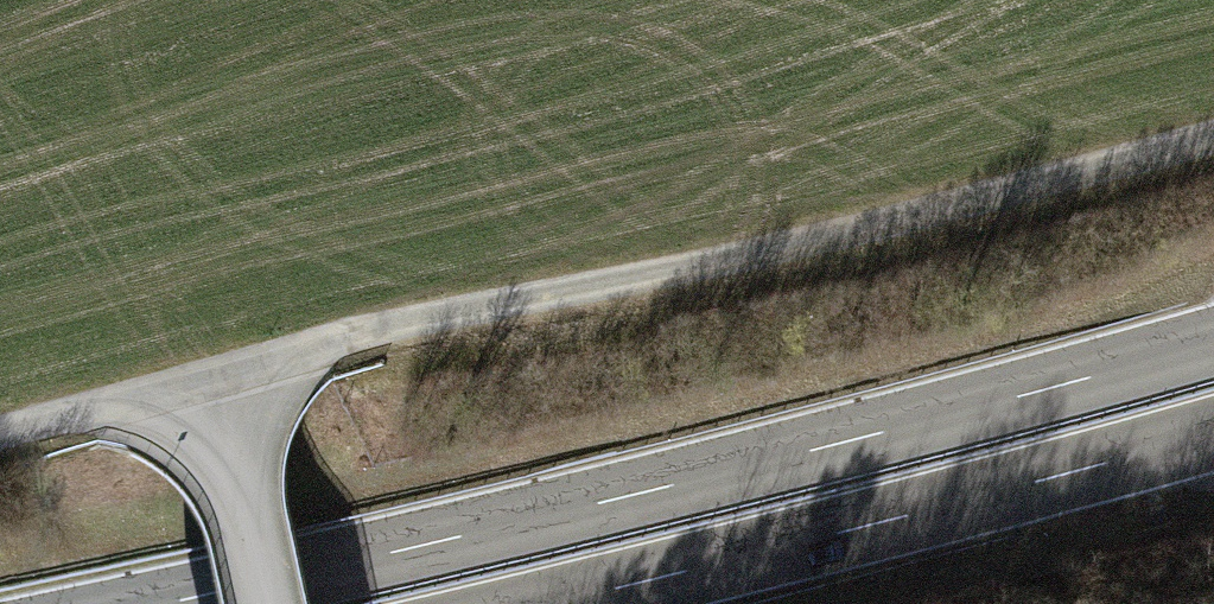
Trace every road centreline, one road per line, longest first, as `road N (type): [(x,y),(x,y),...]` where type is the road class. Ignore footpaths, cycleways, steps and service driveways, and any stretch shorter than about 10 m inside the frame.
road 1 (track): [(1213,138),(792,246),(347,338),(0,433)]
road 2 (trunk): [(1213,343),(819,450),(165,603)]
road 3 (trunk): [(551,603),(1213,433)]
road 4 (track): [(262,603),(213,373)]

